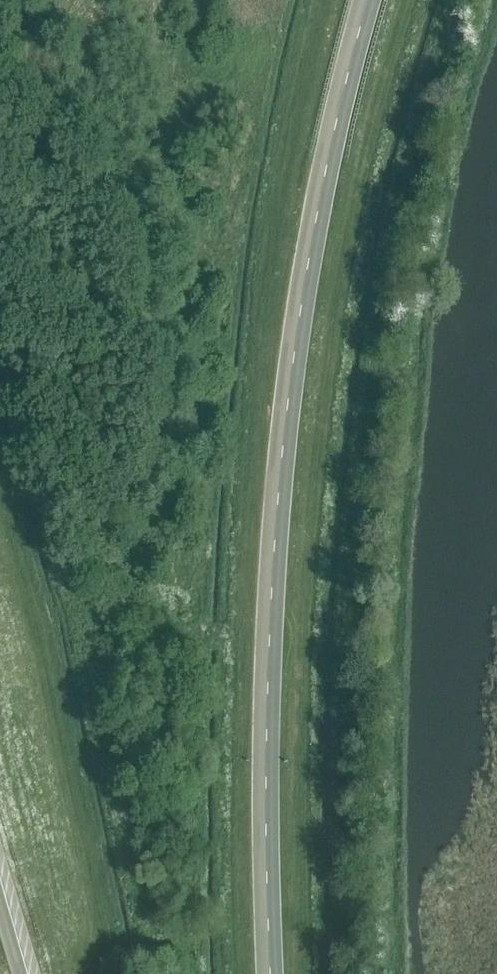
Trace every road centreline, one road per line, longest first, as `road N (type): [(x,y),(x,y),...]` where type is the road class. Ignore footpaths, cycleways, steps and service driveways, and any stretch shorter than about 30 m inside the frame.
road 1 (motorway): [(269,973),(265,739),(287,394),(332,138),(367,0)]
road 2 (track): [(492,0),(449,169),(419,365),(395,767),(400,973)]

